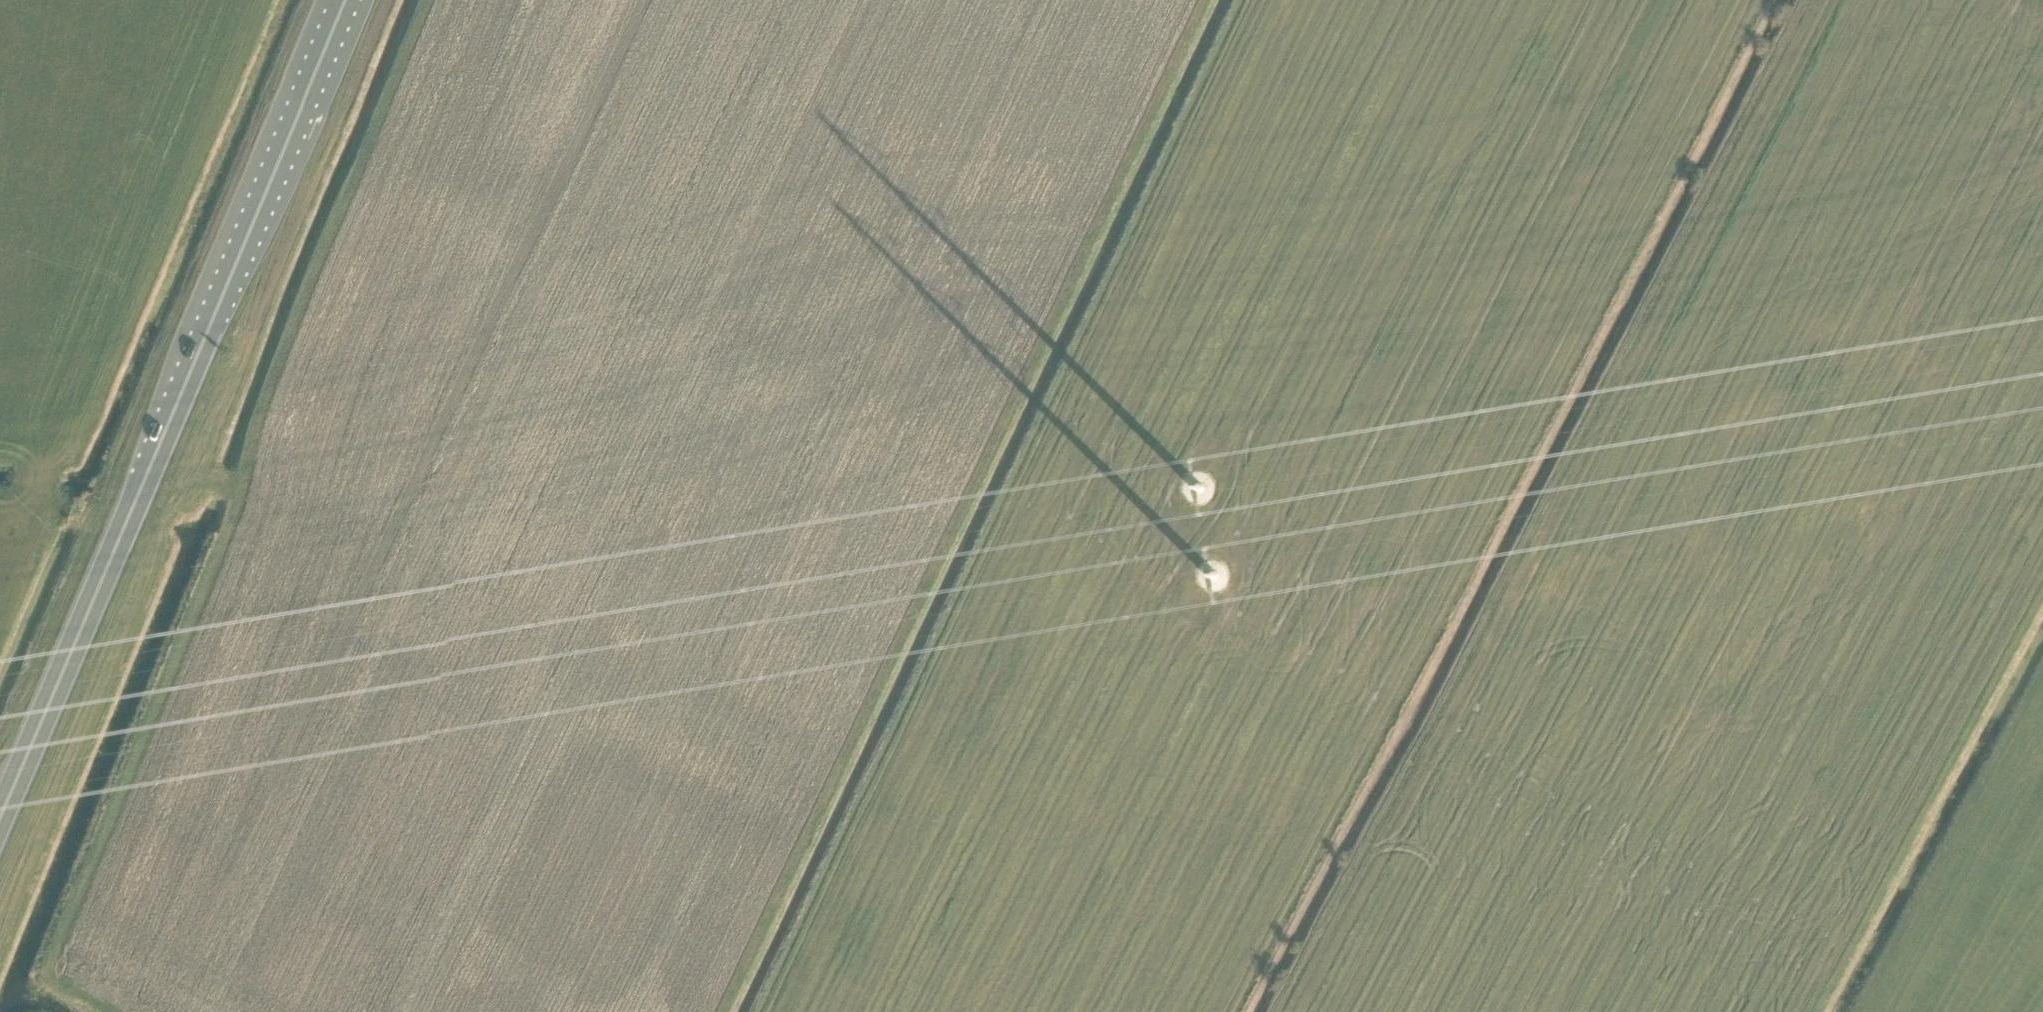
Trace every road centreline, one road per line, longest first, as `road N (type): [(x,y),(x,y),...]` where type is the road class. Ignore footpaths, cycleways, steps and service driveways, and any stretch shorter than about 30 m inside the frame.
road 1 (trunk): [(0,806),(344,0)]

